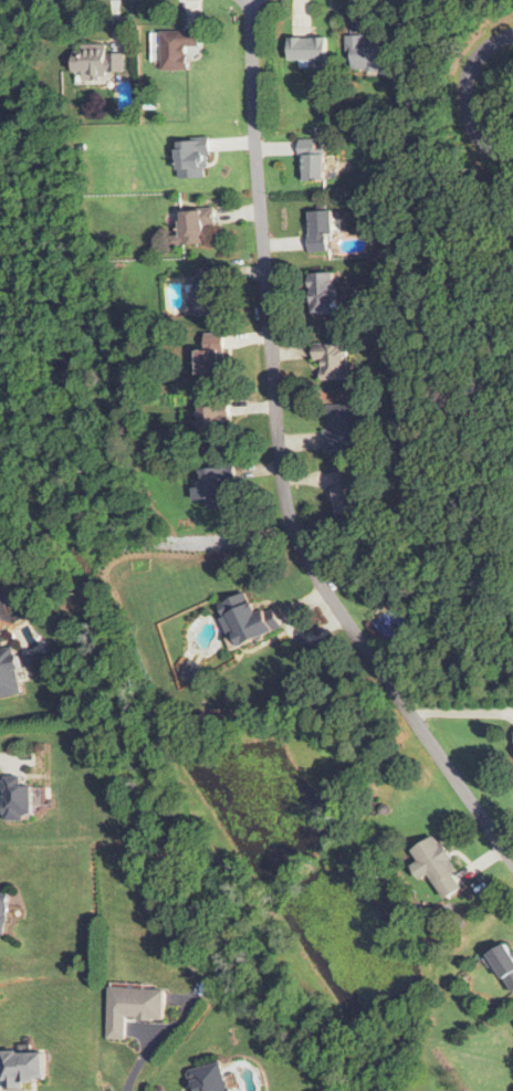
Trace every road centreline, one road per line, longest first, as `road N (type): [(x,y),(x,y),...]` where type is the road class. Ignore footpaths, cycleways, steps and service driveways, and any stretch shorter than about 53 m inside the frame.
road 1 (residential): [(248,0),(280,461),(291,521),(316,575),(512,864)]

